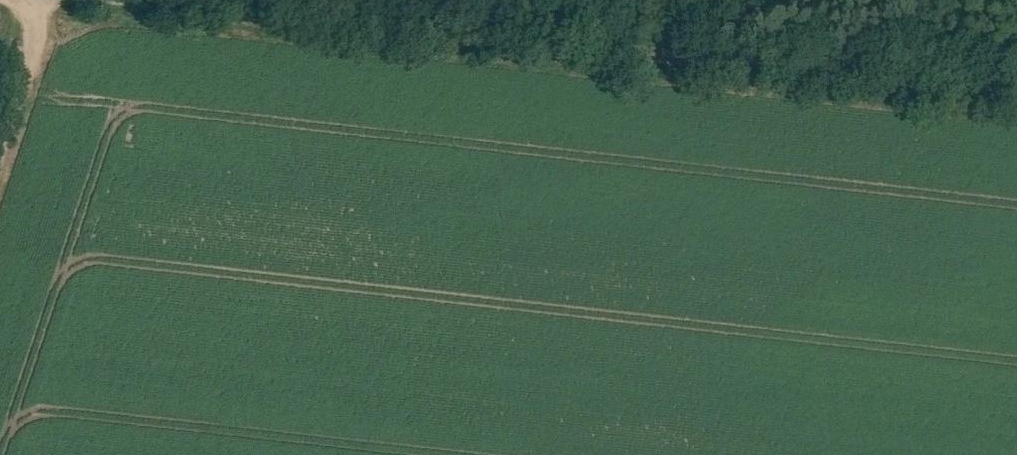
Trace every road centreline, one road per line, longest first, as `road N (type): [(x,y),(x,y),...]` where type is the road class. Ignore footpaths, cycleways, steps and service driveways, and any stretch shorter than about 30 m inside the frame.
road 1 (track): [(191,0),(1016,90)]

